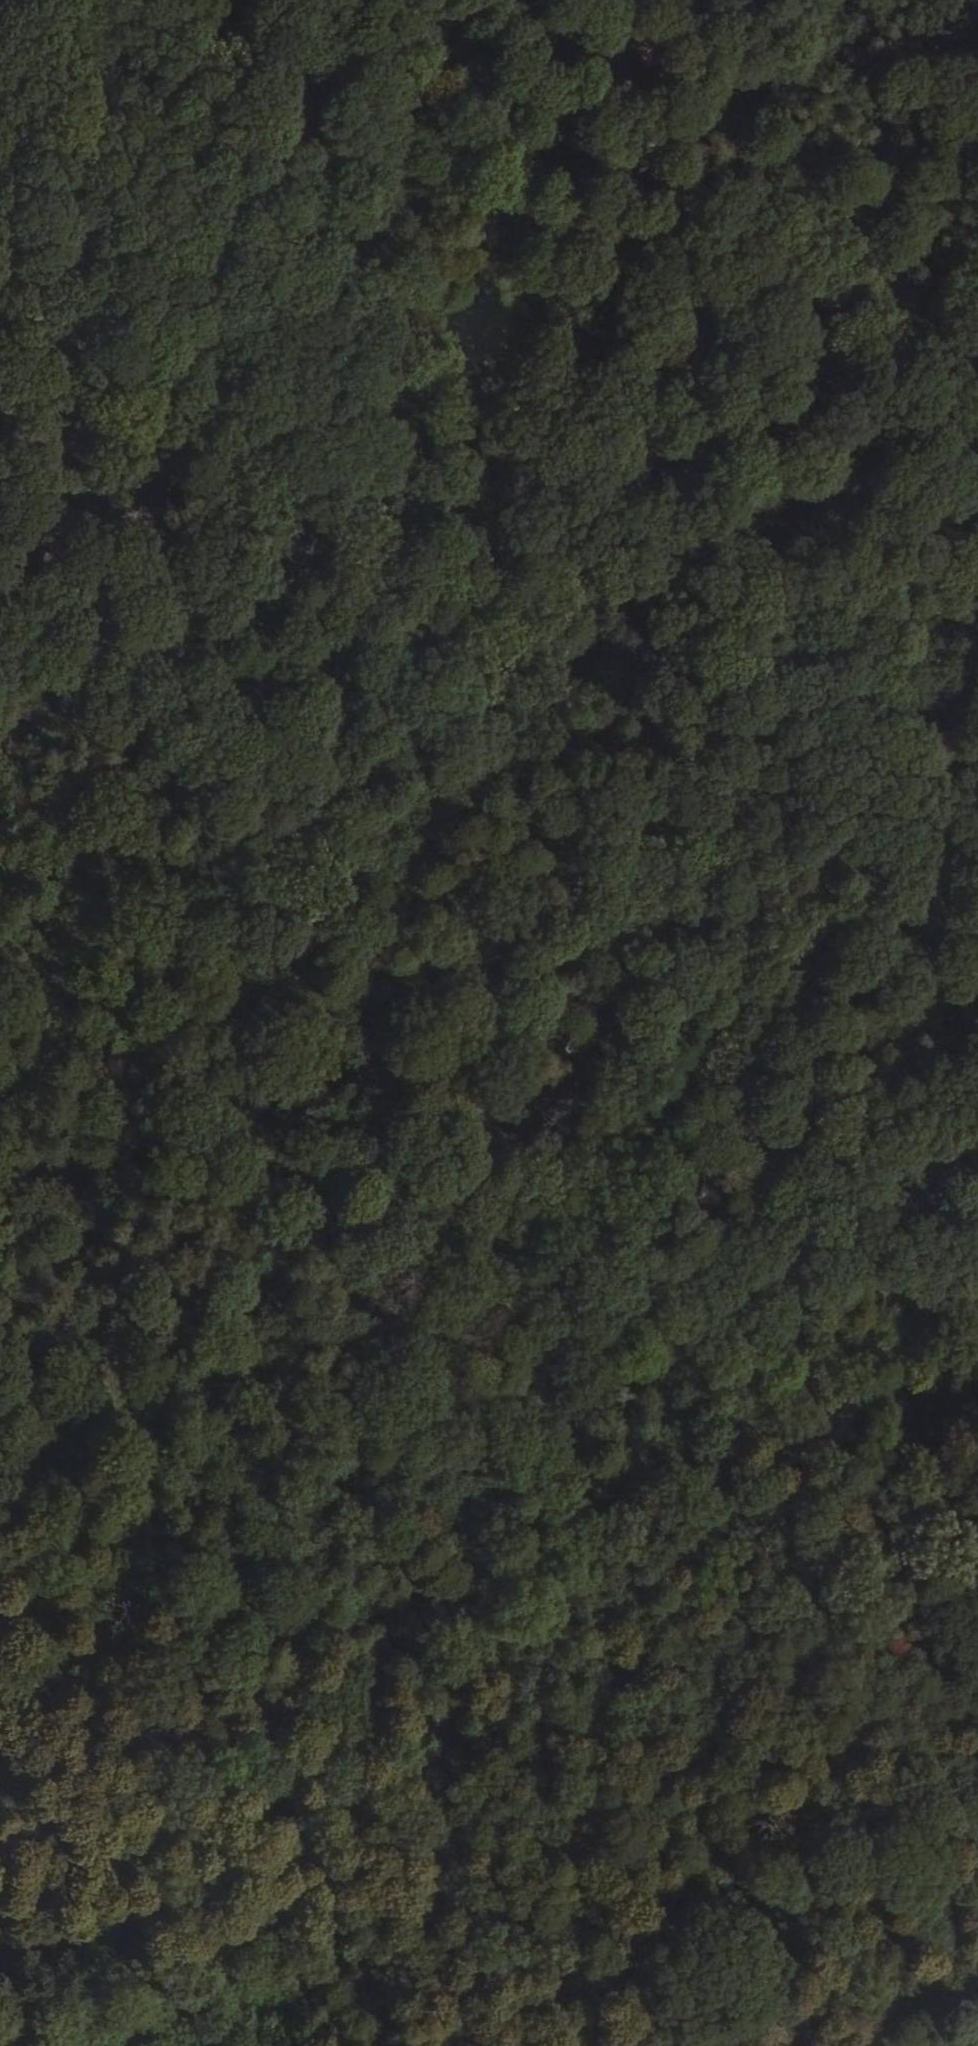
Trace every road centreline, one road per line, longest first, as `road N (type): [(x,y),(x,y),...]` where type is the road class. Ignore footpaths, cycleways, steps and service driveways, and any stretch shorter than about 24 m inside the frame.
road 1 (track): [(594,2045),(585,1998),(546,1943),(581,1534),(539,1239),(612,1040),(645,832),(641,736),(479,614),(137,454),(0,232)]
road 2 (track): [(0,174),(160,0)]

